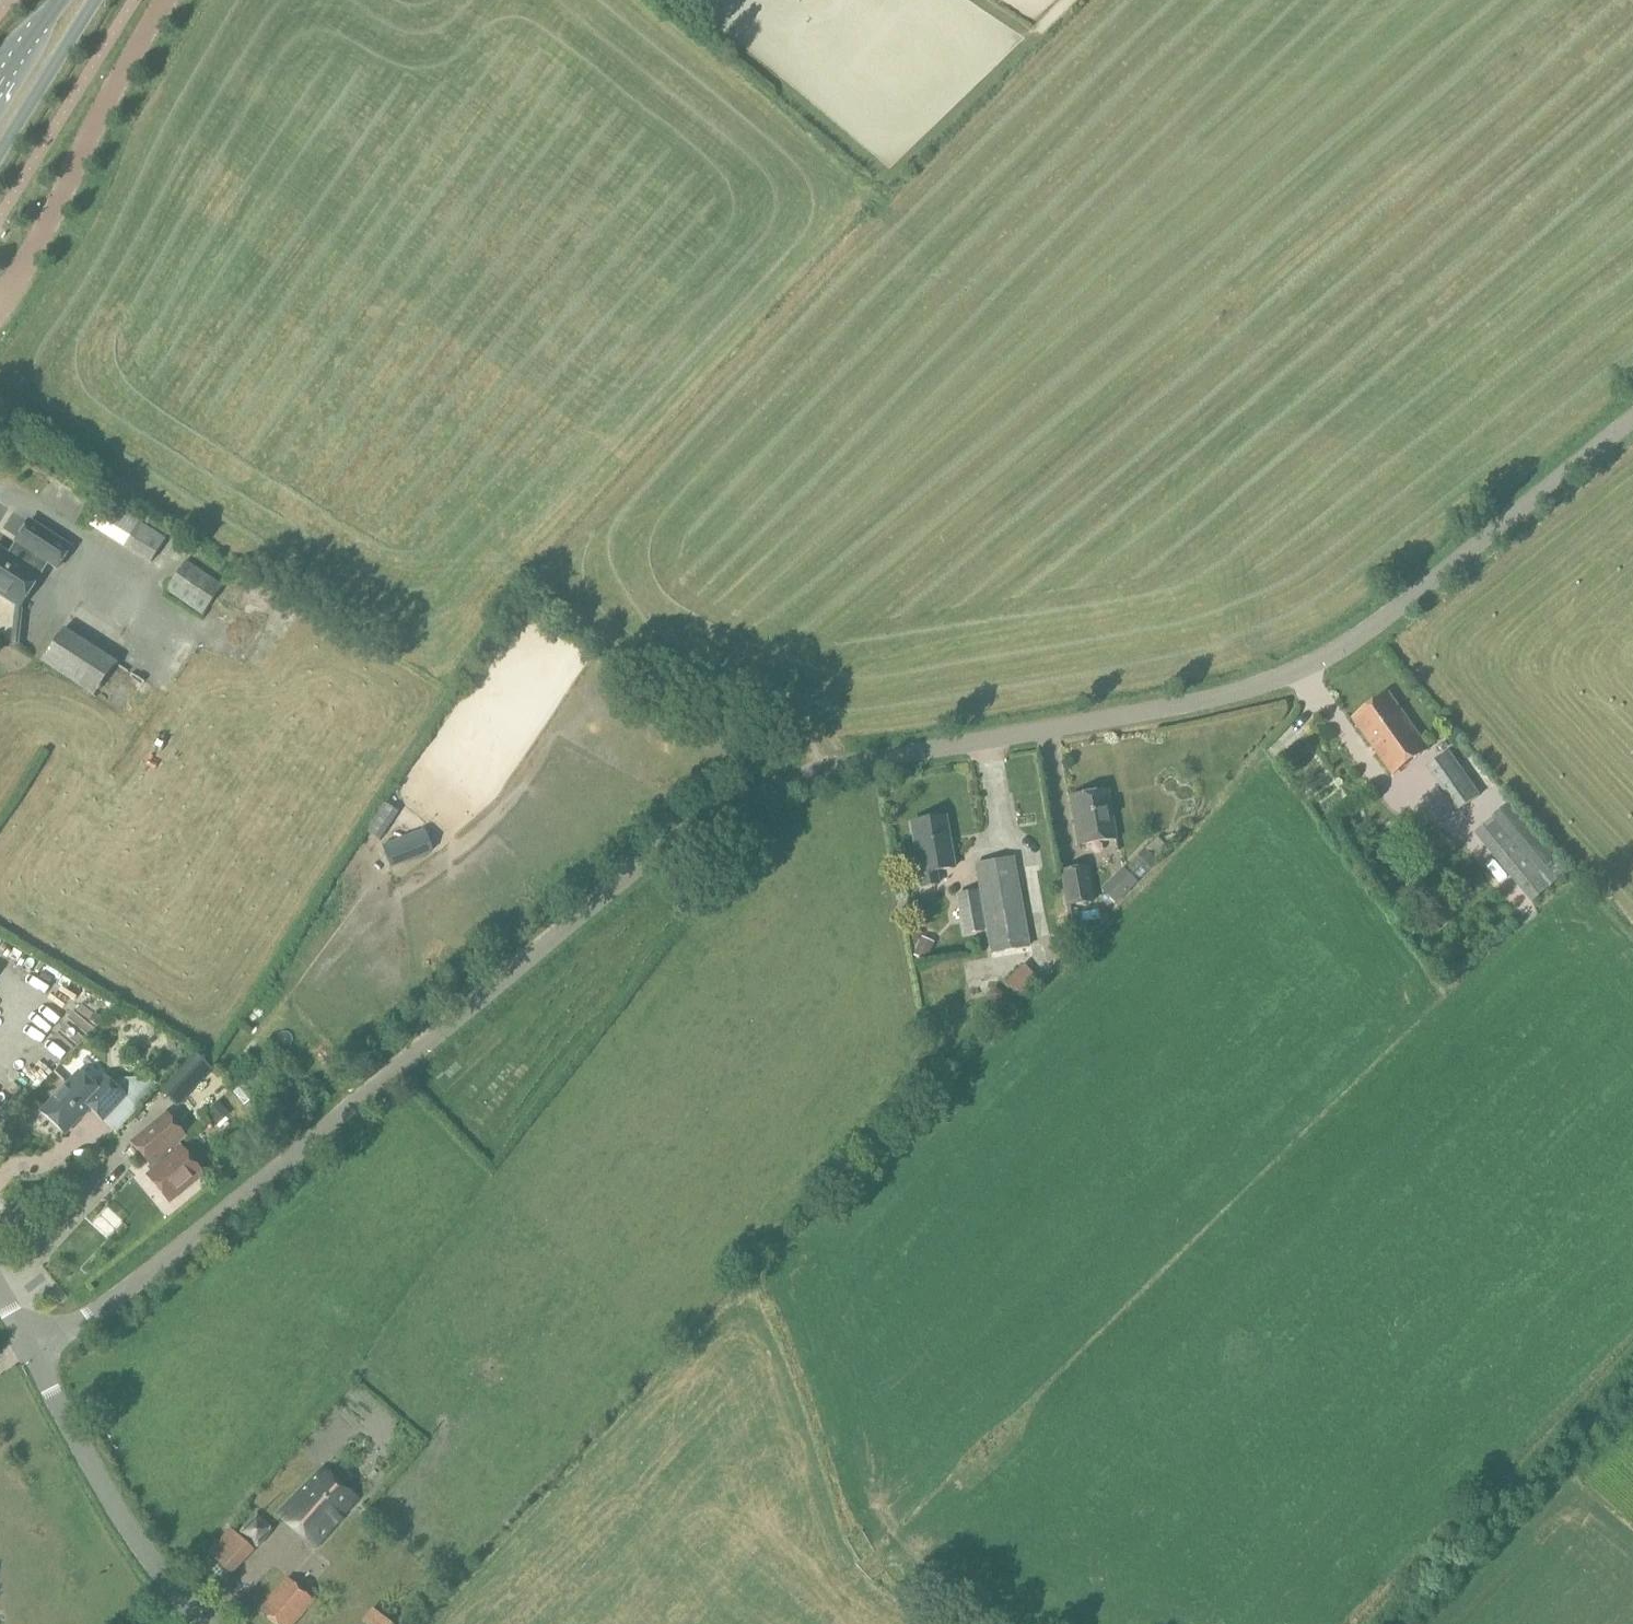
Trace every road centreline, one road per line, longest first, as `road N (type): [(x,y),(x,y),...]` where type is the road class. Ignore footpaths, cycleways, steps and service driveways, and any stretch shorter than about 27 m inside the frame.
road 1 (unclassified): [(26,1345),(322,1133),(668,846),(758,792),(1323,675),(1404,626),(1632,437)]
road 2 (unclassified): [(0,301),(165,0)]
road 3 (unclassified): [(202,1623),(141,1546),(26,1345)]
road 4 (primary): [(0,151),(95,0)]

